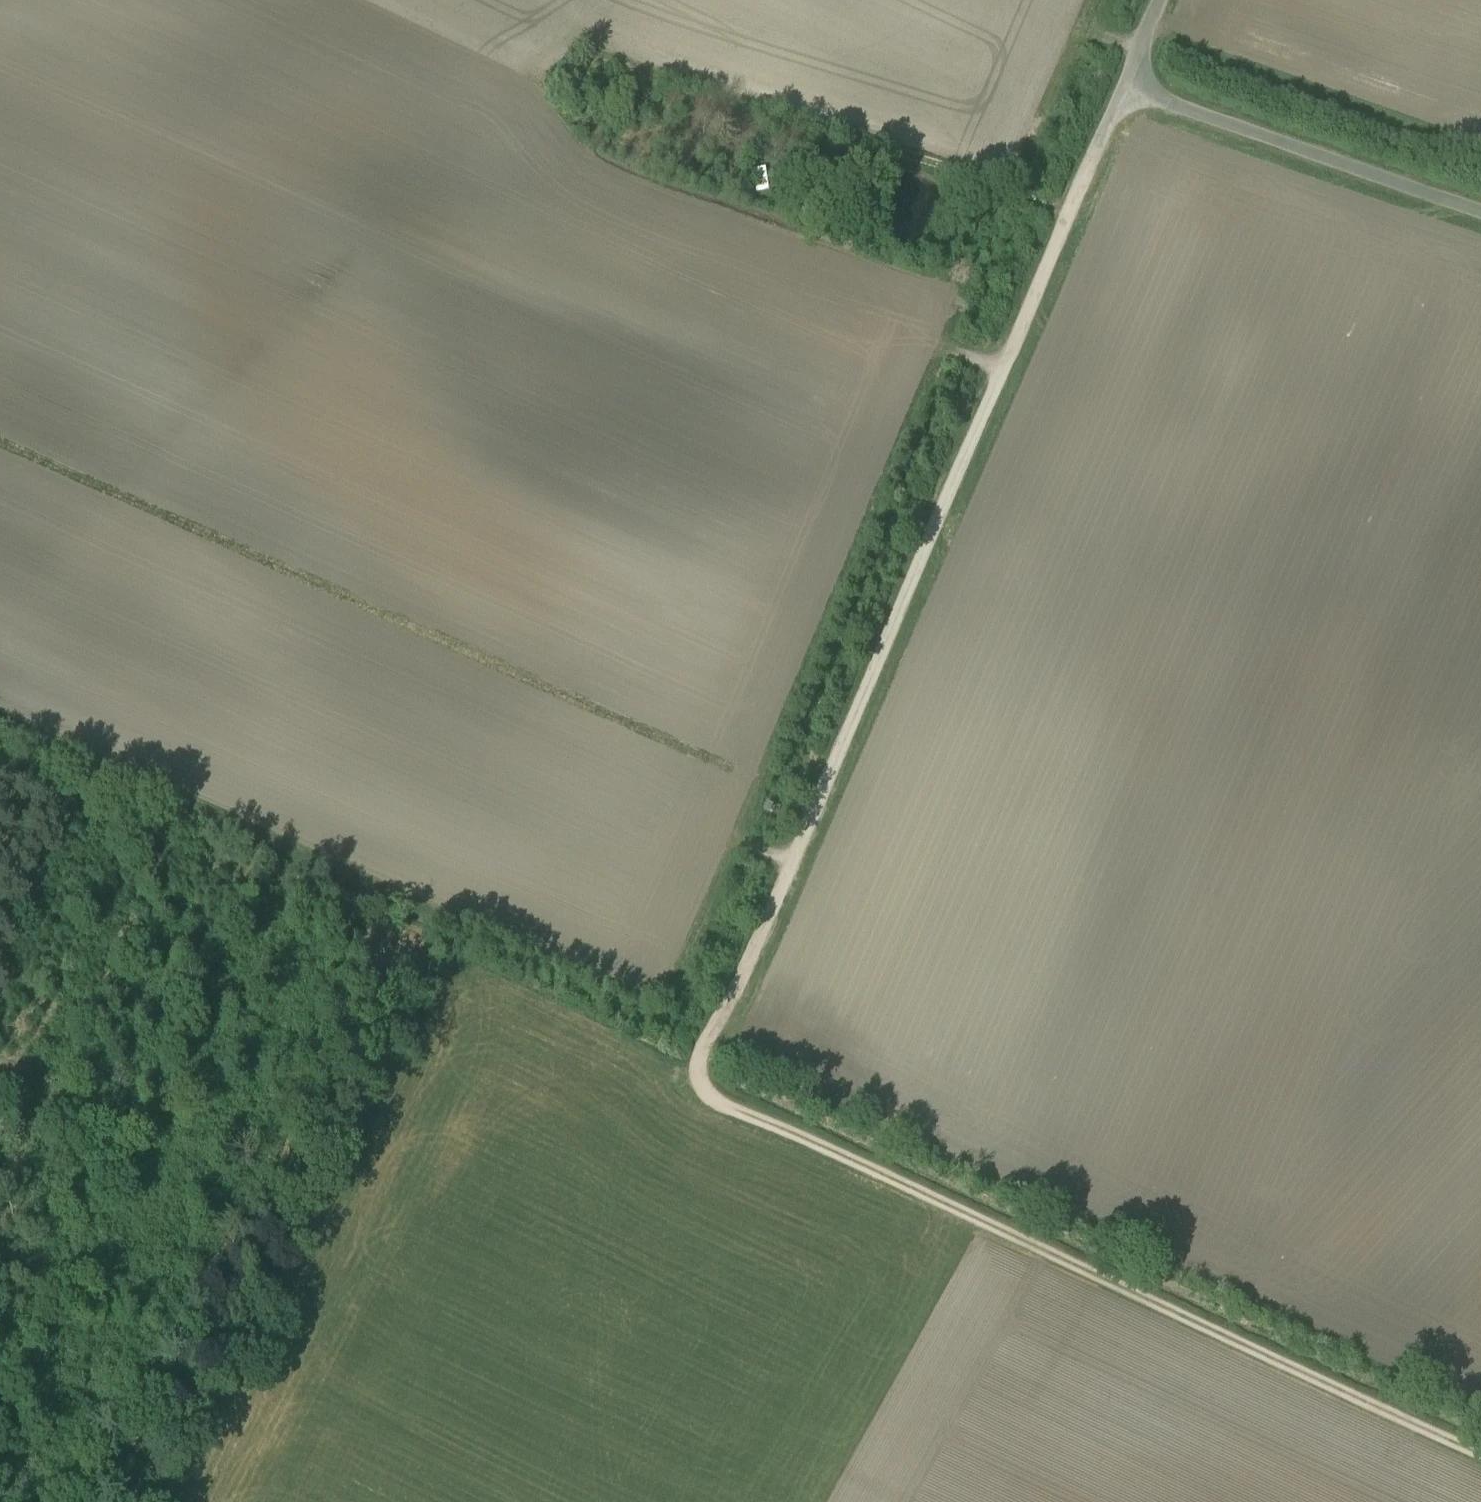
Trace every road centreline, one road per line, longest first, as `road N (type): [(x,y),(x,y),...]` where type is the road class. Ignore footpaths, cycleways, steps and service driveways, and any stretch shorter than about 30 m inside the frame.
road 1 (track): [(1480,1456),(710,1097),(700,1081),(698,1058),(1127,85)]
road 2 (unclassified): [(1164,0),(1127,85),(1480,207)]

